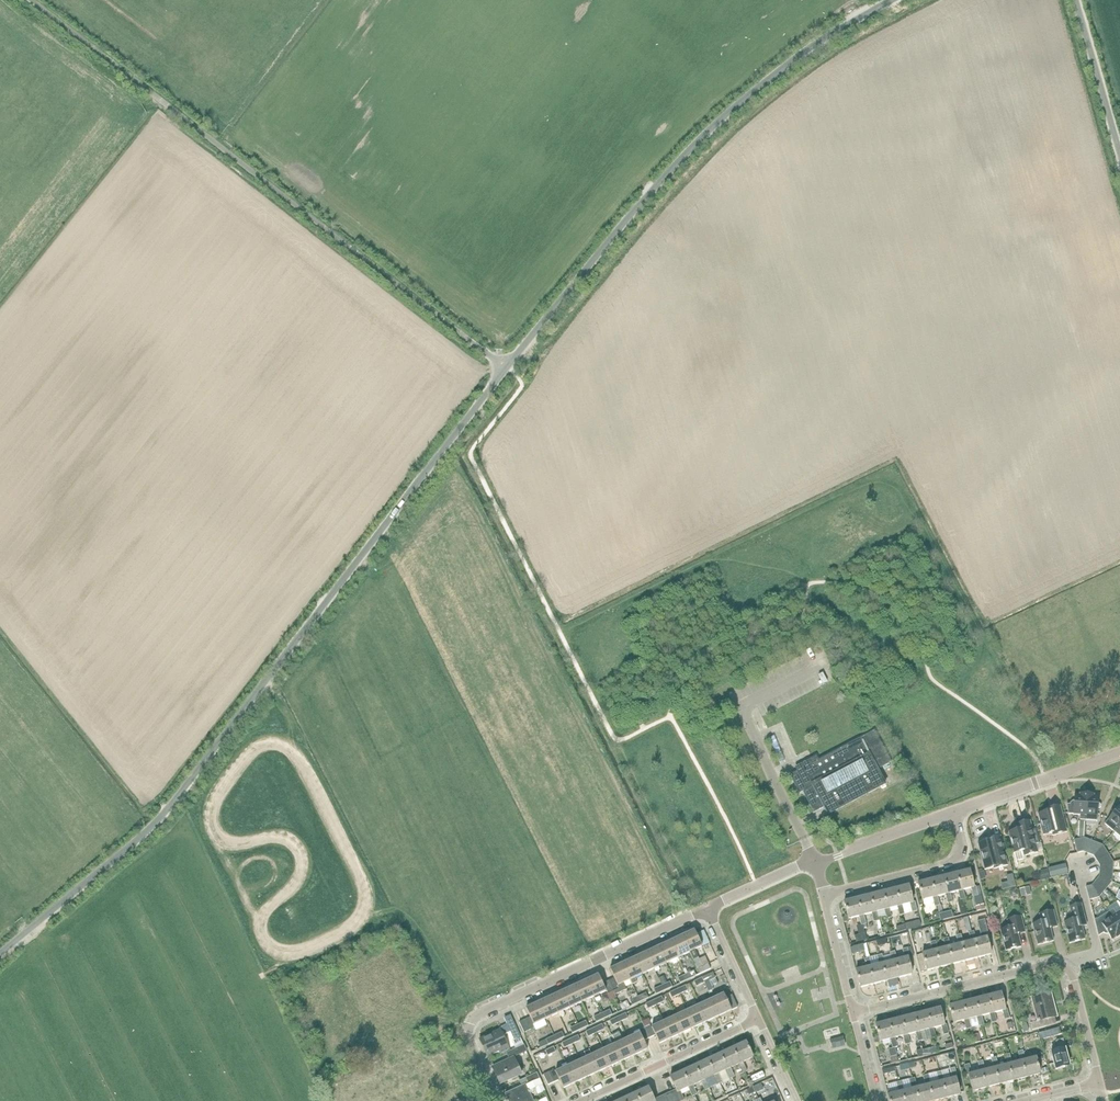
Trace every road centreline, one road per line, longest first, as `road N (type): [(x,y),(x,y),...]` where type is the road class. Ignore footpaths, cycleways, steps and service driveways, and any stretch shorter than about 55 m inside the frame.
road 1 (unclassified): [(0,956),(161,819),(504,367)]
road 2 (unclassified): [(504,367),(30,0)]
road 3 (unclassified): [(504,367),(713,125),(788,63),(893,0)]
road 4 (residential): [(497,1100),(467,1036),(477,1014),(709,907)]
road 5 (residential): [(1099,1082),(1074,979),(1057,963),(854,1012)]
road 6 (residential): [(758,1018),(581,1100)]
road 7 (residential): [(823,894),(946,865),(959,852),(951,813)]
road 8 (residential): [(951,813),(1119,752)]
road 9 (unclassified): [(1119,151),(1076,0)]
road 10 (residential): [(816,862),(951,813)]
road 11 (residential): [(854,1012),(823,894)]
road 12 (residential): [(758,1018),(709,907)]

